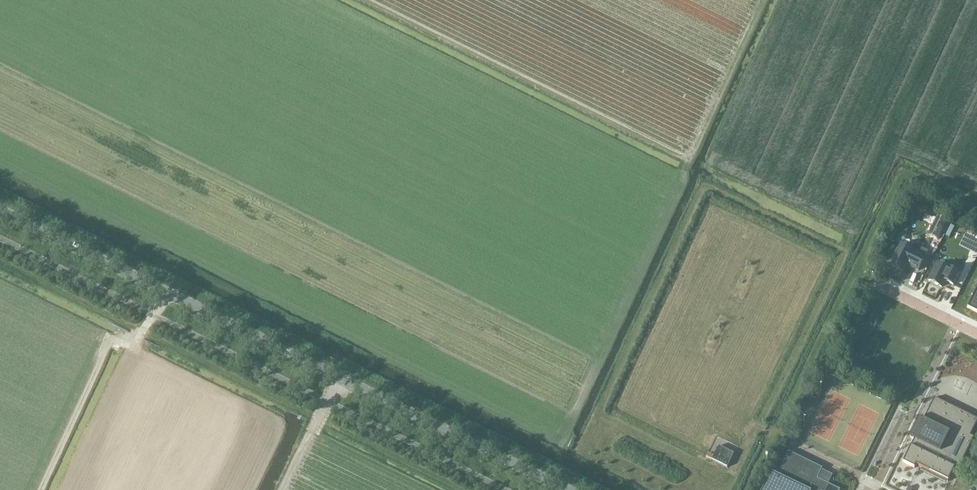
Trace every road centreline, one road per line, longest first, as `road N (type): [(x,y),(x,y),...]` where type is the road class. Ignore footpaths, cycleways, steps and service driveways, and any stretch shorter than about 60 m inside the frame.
road 1 (tertiary): [(567,489),(0,210)]
road 2 (track): [(164,290),(132,345),(110,340),(40,489)]

